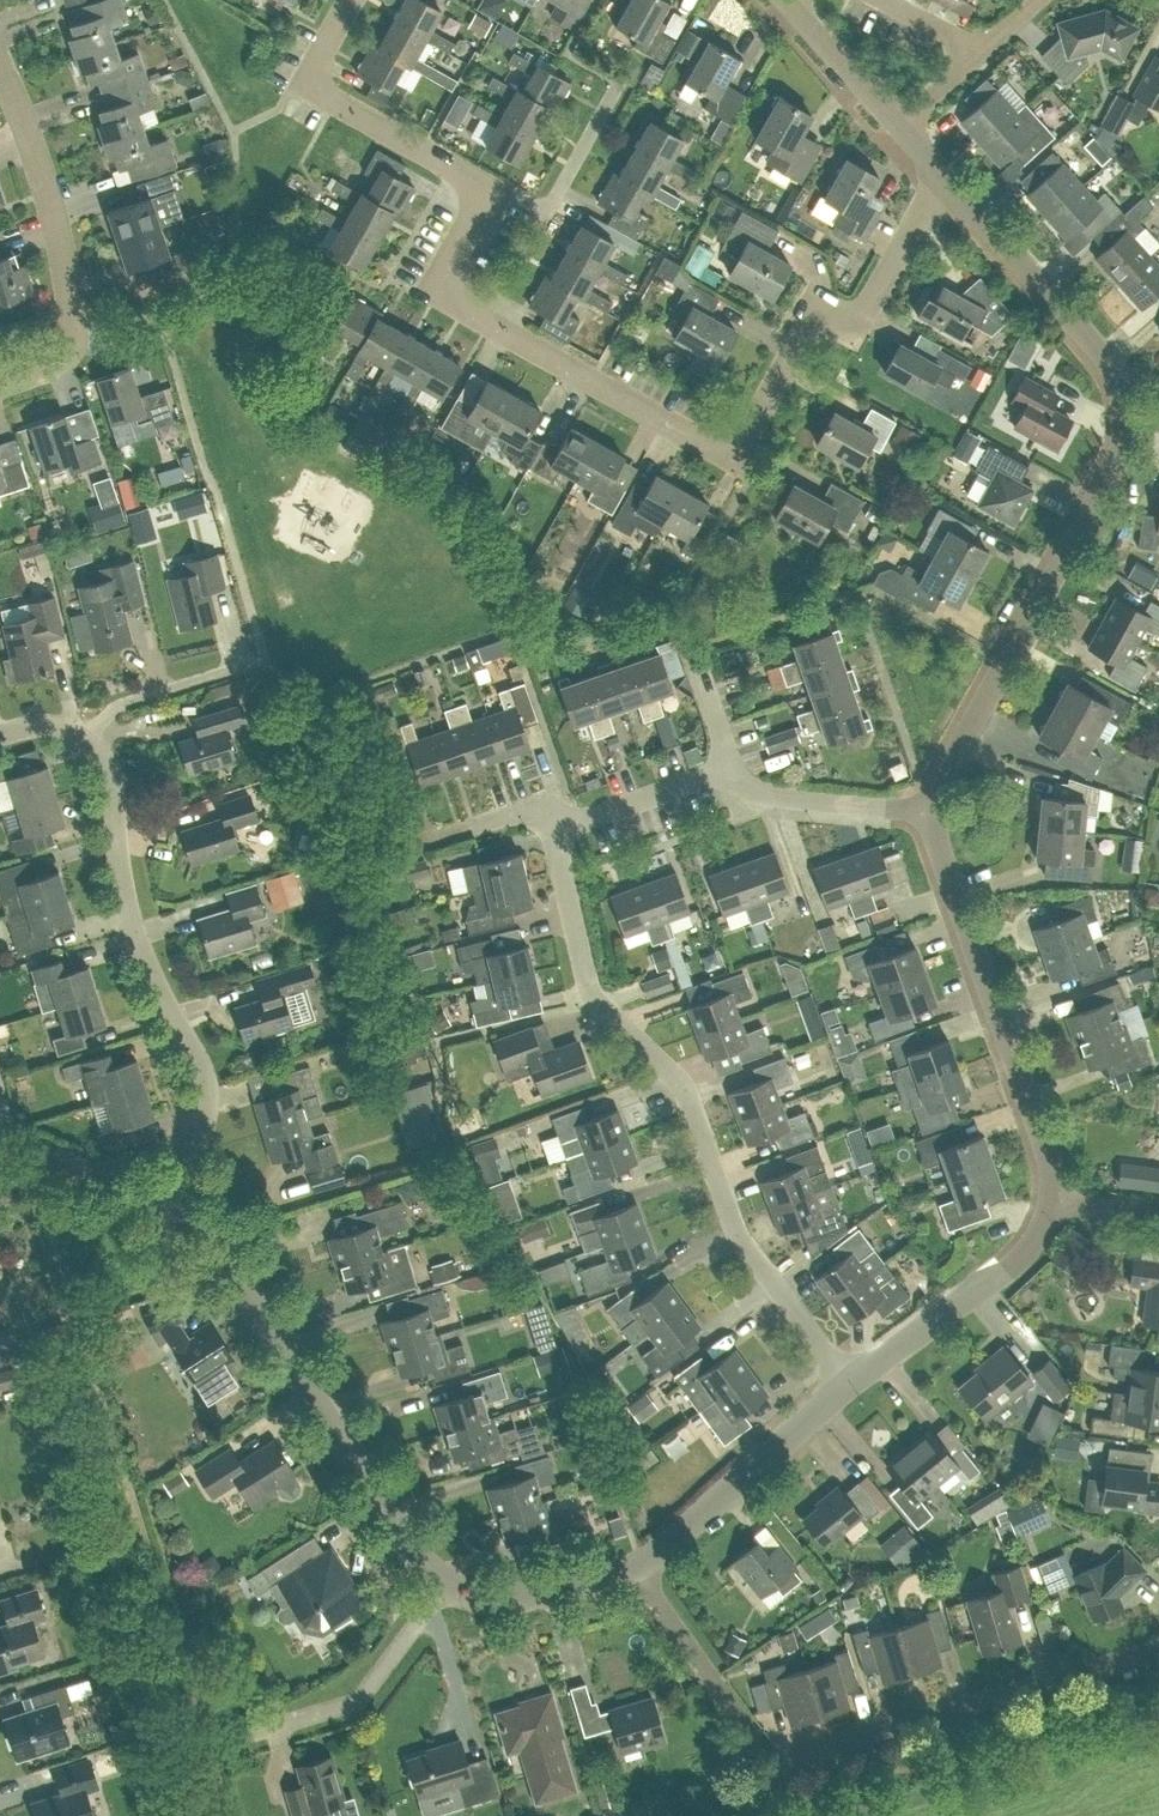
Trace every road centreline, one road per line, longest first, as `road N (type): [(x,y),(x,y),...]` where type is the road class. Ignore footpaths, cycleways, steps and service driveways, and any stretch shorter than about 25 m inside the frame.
road 1 (residential): [(945,189),(920,212),(865,310),(805,327),(746,432),(732,450),(707,446),(444,295),(438,279),(475,213),(478,192),(469,173),(319,88),(316,66),(352,0)]
road 2 (residential): [(849,1379),(738,1237),(685,1089),(597,1002),(584,973),(561,826),(729,775)]
road 3 (residential): [(634,1564),(749,1734),(782,1758),(1158,1649)]
road 4 (residential): [(160,1210),(201,1128),(206,1100),(199,1056),(140,955),(120,881),(108,765),(90,741)]
road 5 (residential): [(160,1210),(195,1232),(259,1311),(440,1588)]
road 6 (residential): [(929,810),(939,779),(1118,450),(1124,419)]
road 7 (residential): [(1046,1197),(929,810)]
road 8 (residential): [(0,383),(62,355),(76,337),(62,243),(0,68)]
road 9 (residential): [(1124,419),(1089,342),(945,189)]
road 10 (residential): [(634,1564),(849,1379)]
road 11 (residential): [(849,1379),(1022,1251),(1046,1197)]
road 12 (residential): [(257,1733),(353,1704),(440,1588)]
road 13 (residential): [(929,810),(765,795),(729,775)]
road 14 (residential): [(440,1588),(491,1597),(634,1564)]
road 15 (residential): [(90,741),(118,706),(264,661)]
road 16 (residential): [(0,1134),(160,1210)]
road 17 (residential): [(894,129),(780,2)]
road 18 (residential): [(729,775),(687,658)]

